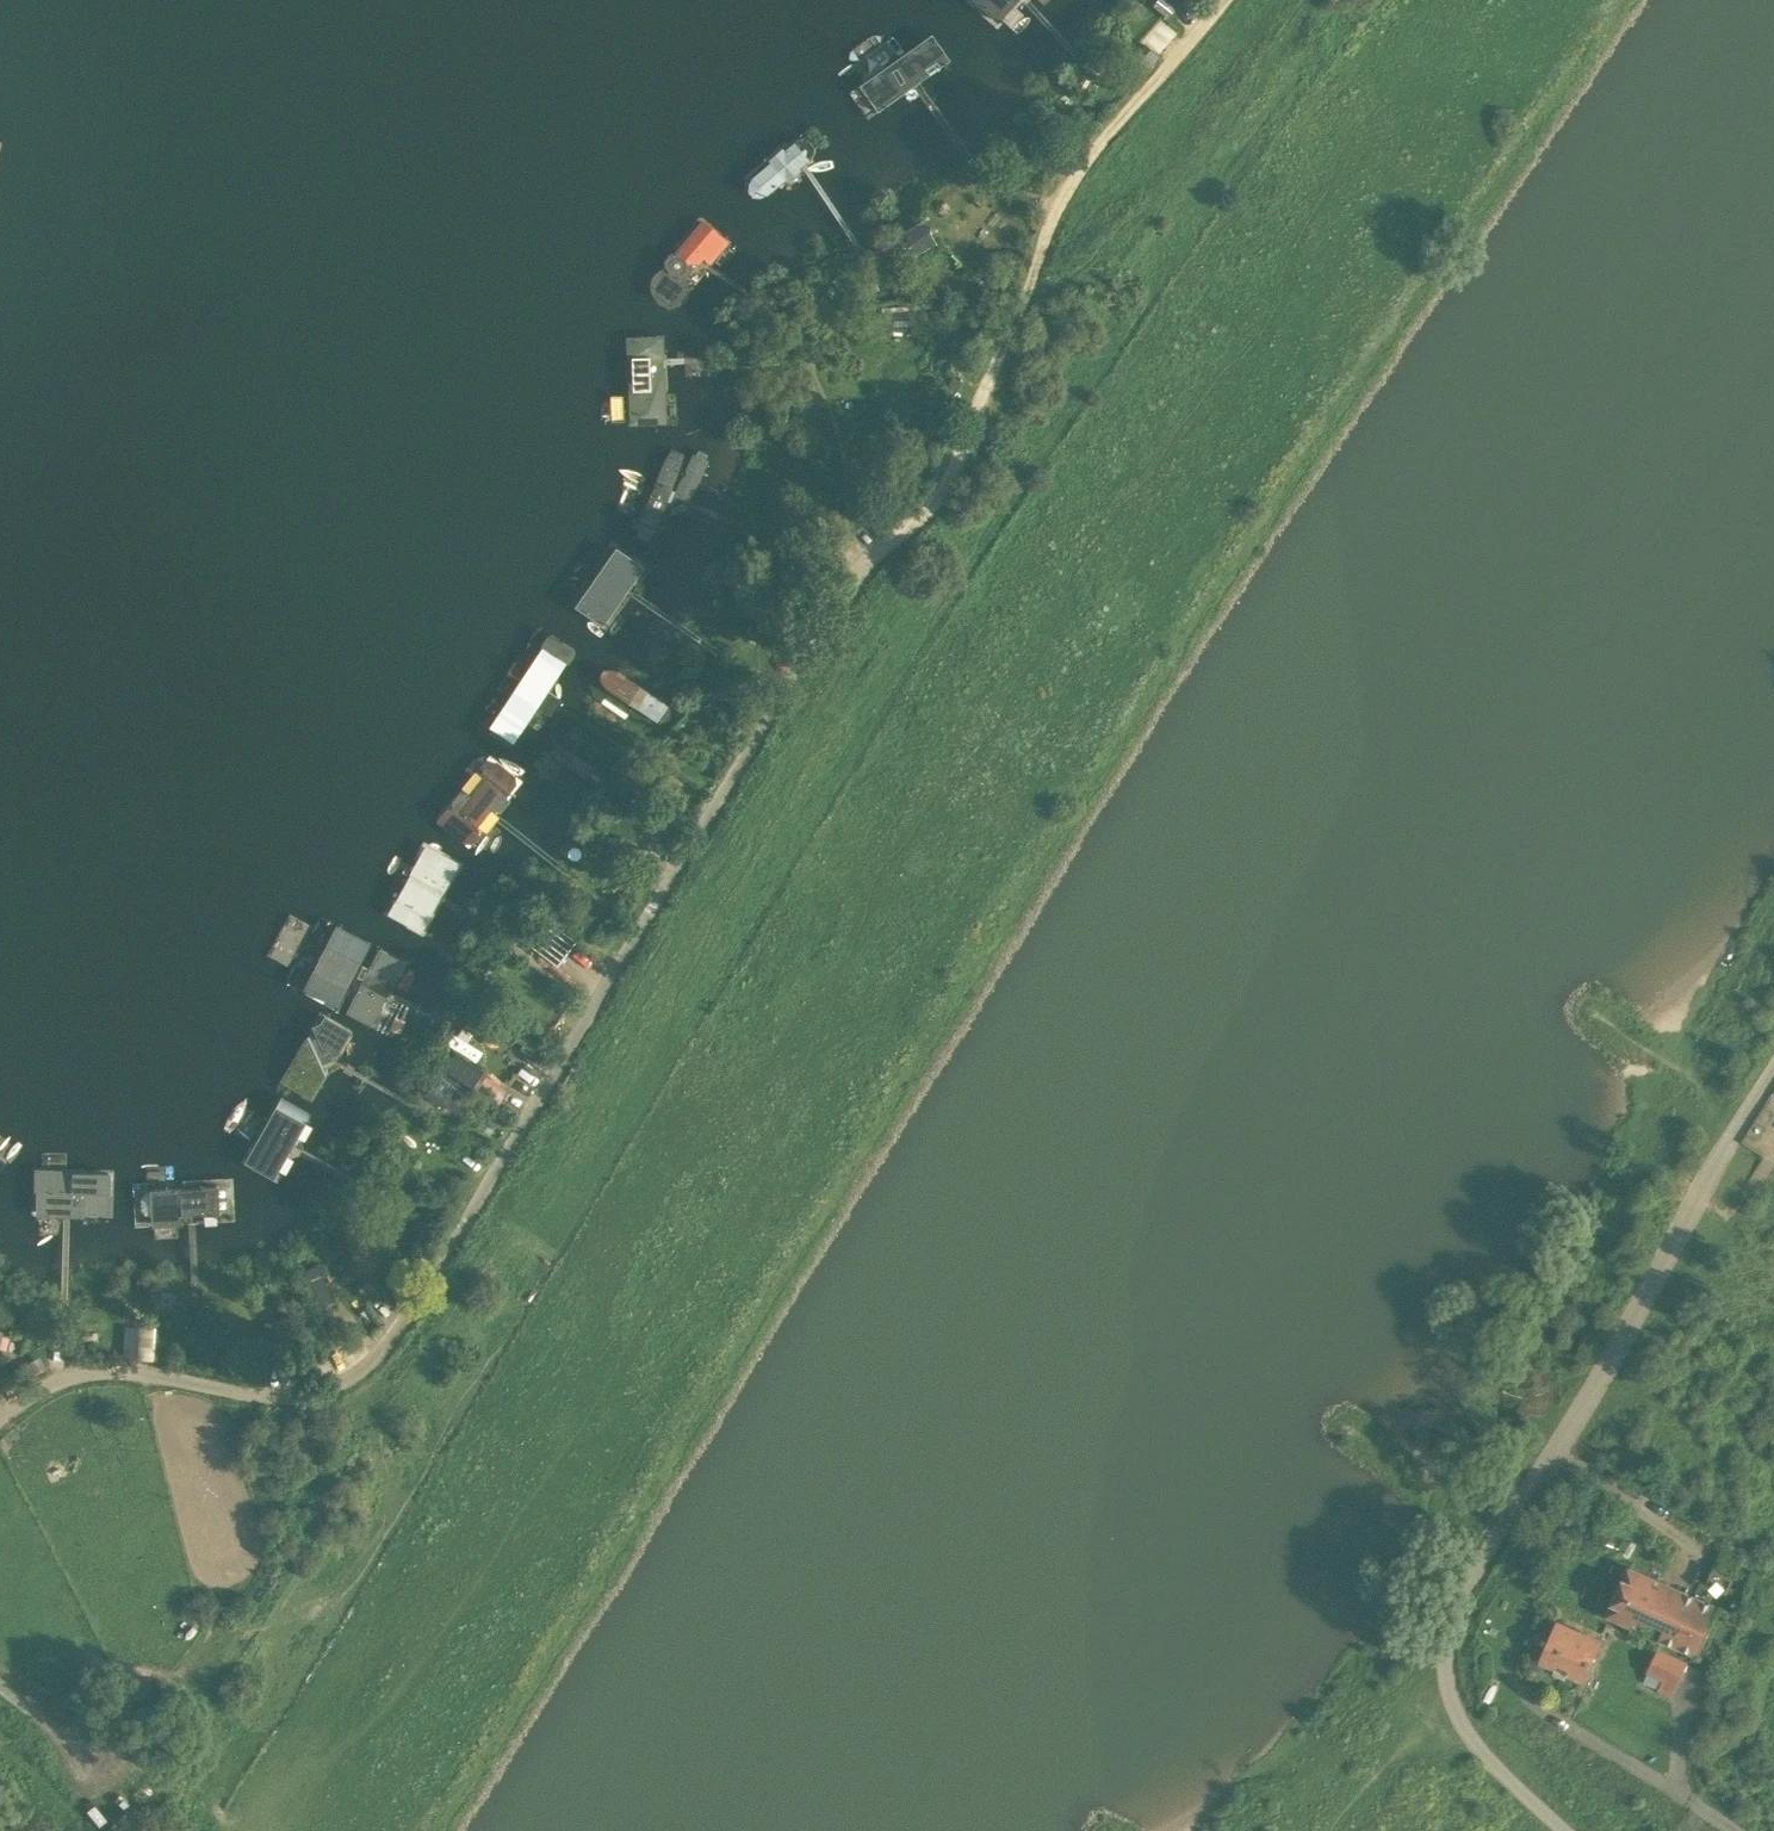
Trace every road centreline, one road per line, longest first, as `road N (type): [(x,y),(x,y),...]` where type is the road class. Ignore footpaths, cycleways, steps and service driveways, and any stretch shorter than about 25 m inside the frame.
road 1 (unclassified): [(0,1420),(32,1391),(76,1374),(140,1373),(292,1397),(316,1395),(378,1355),(465,1224),(836,601),(932,498),(957,455),(1071,183),(1222,0)]
road 2 (unclassified): [(1562,1830),(1459,1724),(1446,1648),(1479,1564),(1583,1410),(1773,1071)]
road 3 (unclassified): [(0,1686),(106,1775)]

